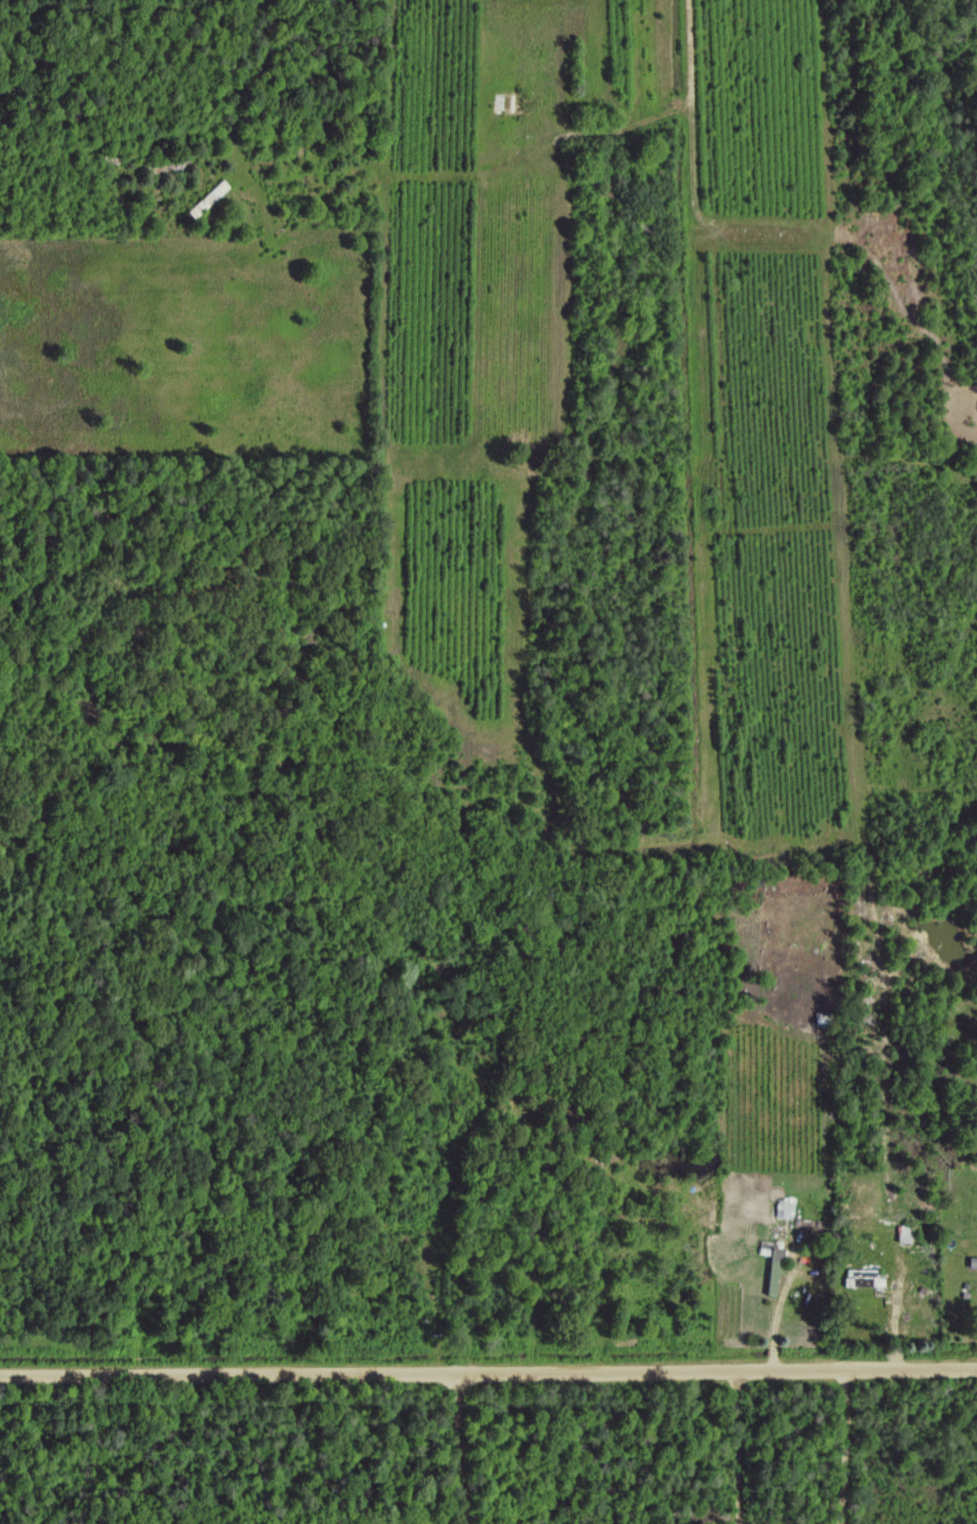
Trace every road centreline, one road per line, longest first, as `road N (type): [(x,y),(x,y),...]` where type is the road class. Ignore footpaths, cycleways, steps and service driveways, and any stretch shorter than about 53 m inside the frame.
road 1 (residential): [(0,1374),(976,1368)]

